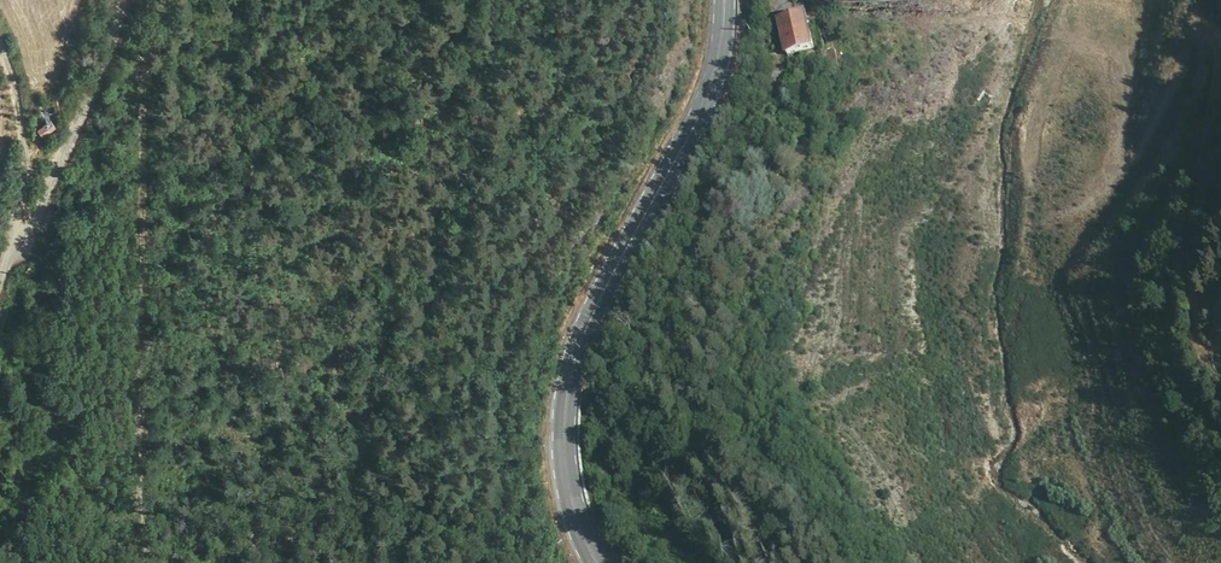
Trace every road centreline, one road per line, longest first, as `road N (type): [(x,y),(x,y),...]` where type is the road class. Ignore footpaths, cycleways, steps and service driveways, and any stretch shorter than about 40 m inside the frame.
road 1 (primary): [(600,562),(570,487),(573,374),(643,216),(708,100),(728,0)]
road 2 (track): [(0,298),(28,218),(72,143),(122,0)]
road 3 (track): [(0,21),(28,218)]

